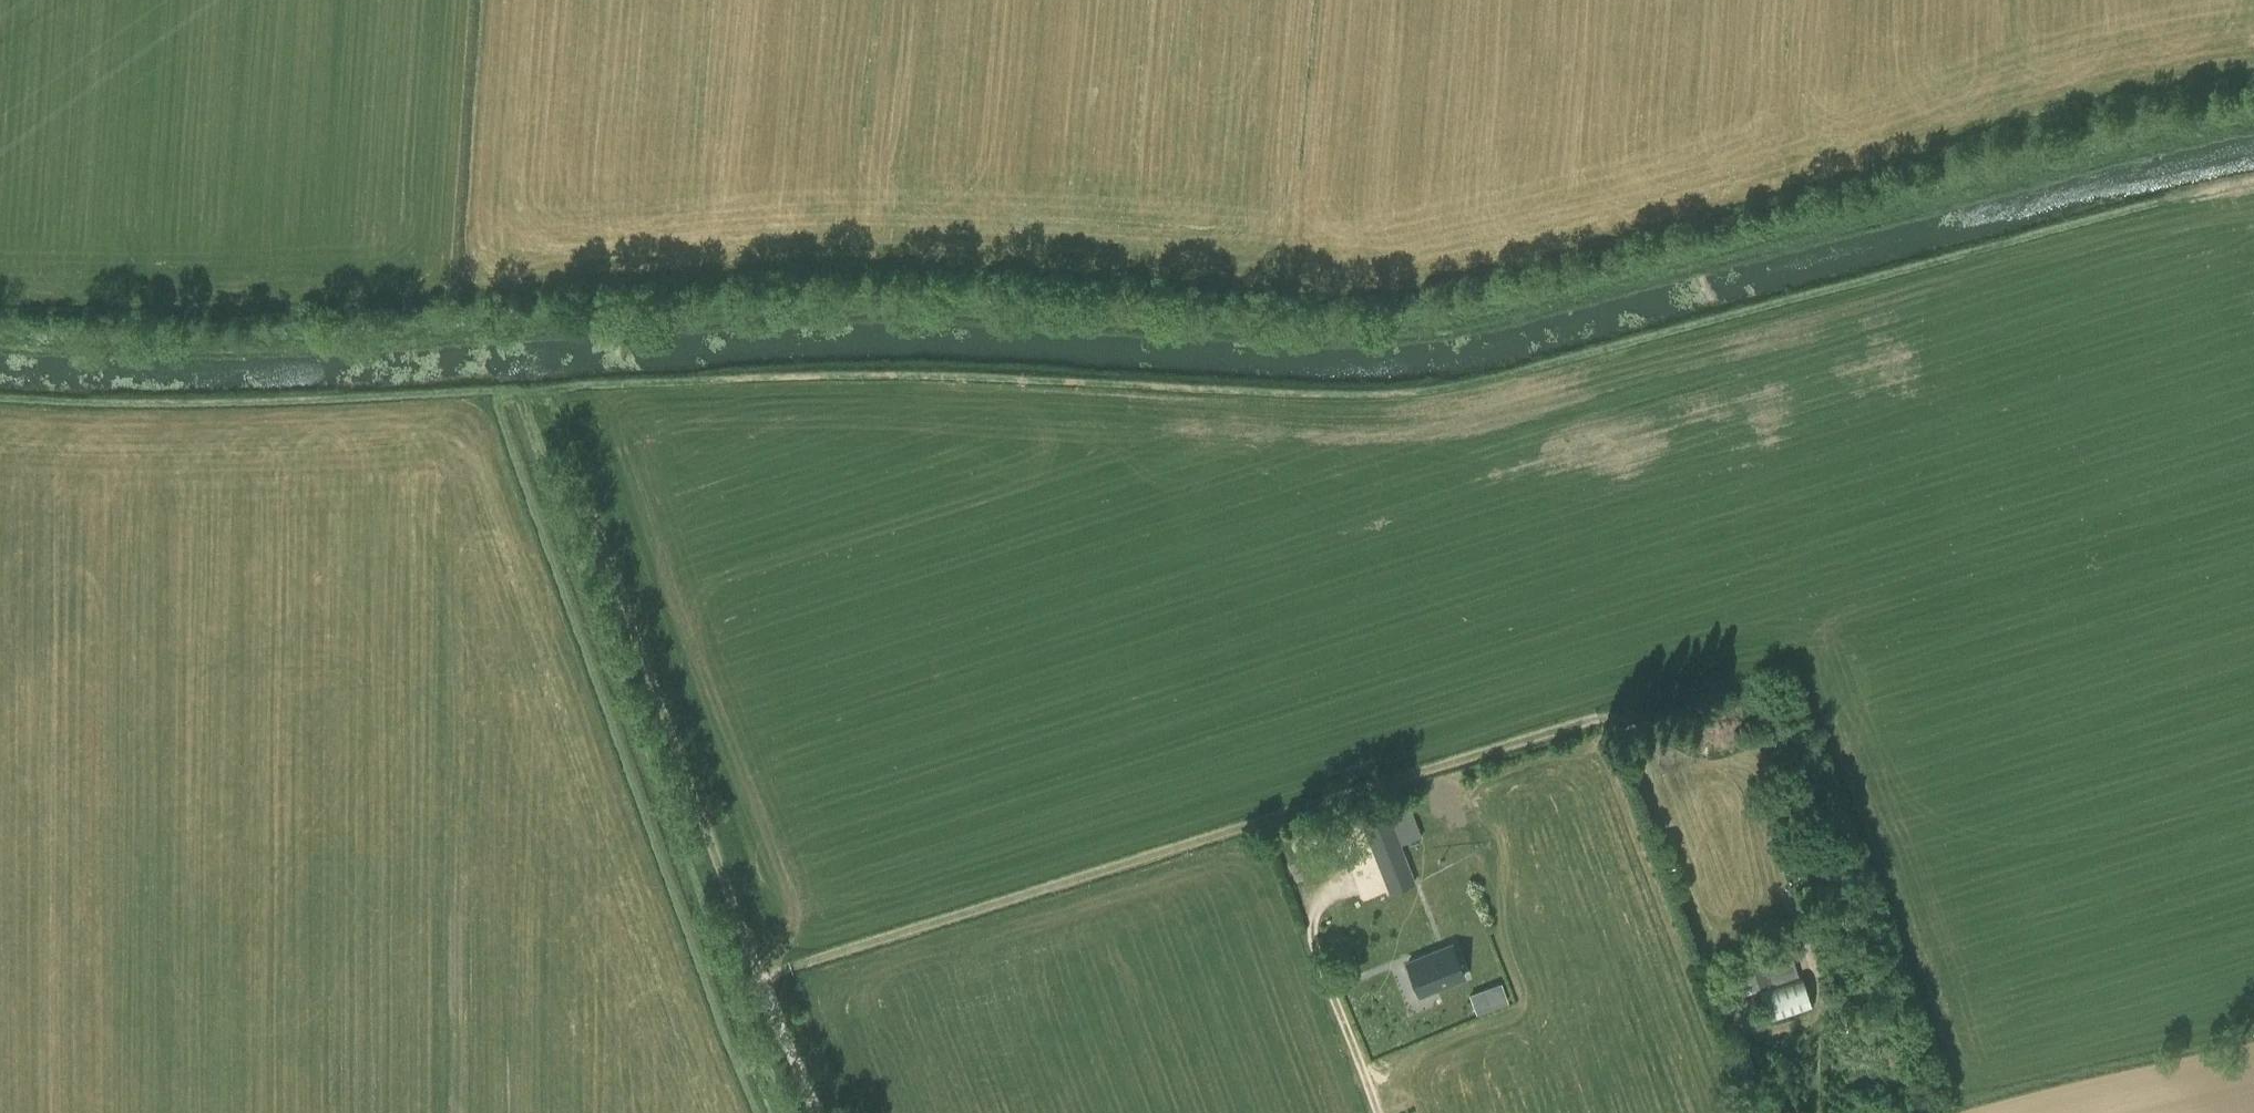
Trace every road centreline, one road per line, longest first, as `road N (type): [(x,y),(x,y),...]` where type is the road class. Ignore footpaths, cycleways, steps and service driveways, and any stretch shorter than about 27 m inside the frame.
road 1 (unclassified): [(723,967),(788,1112)]

